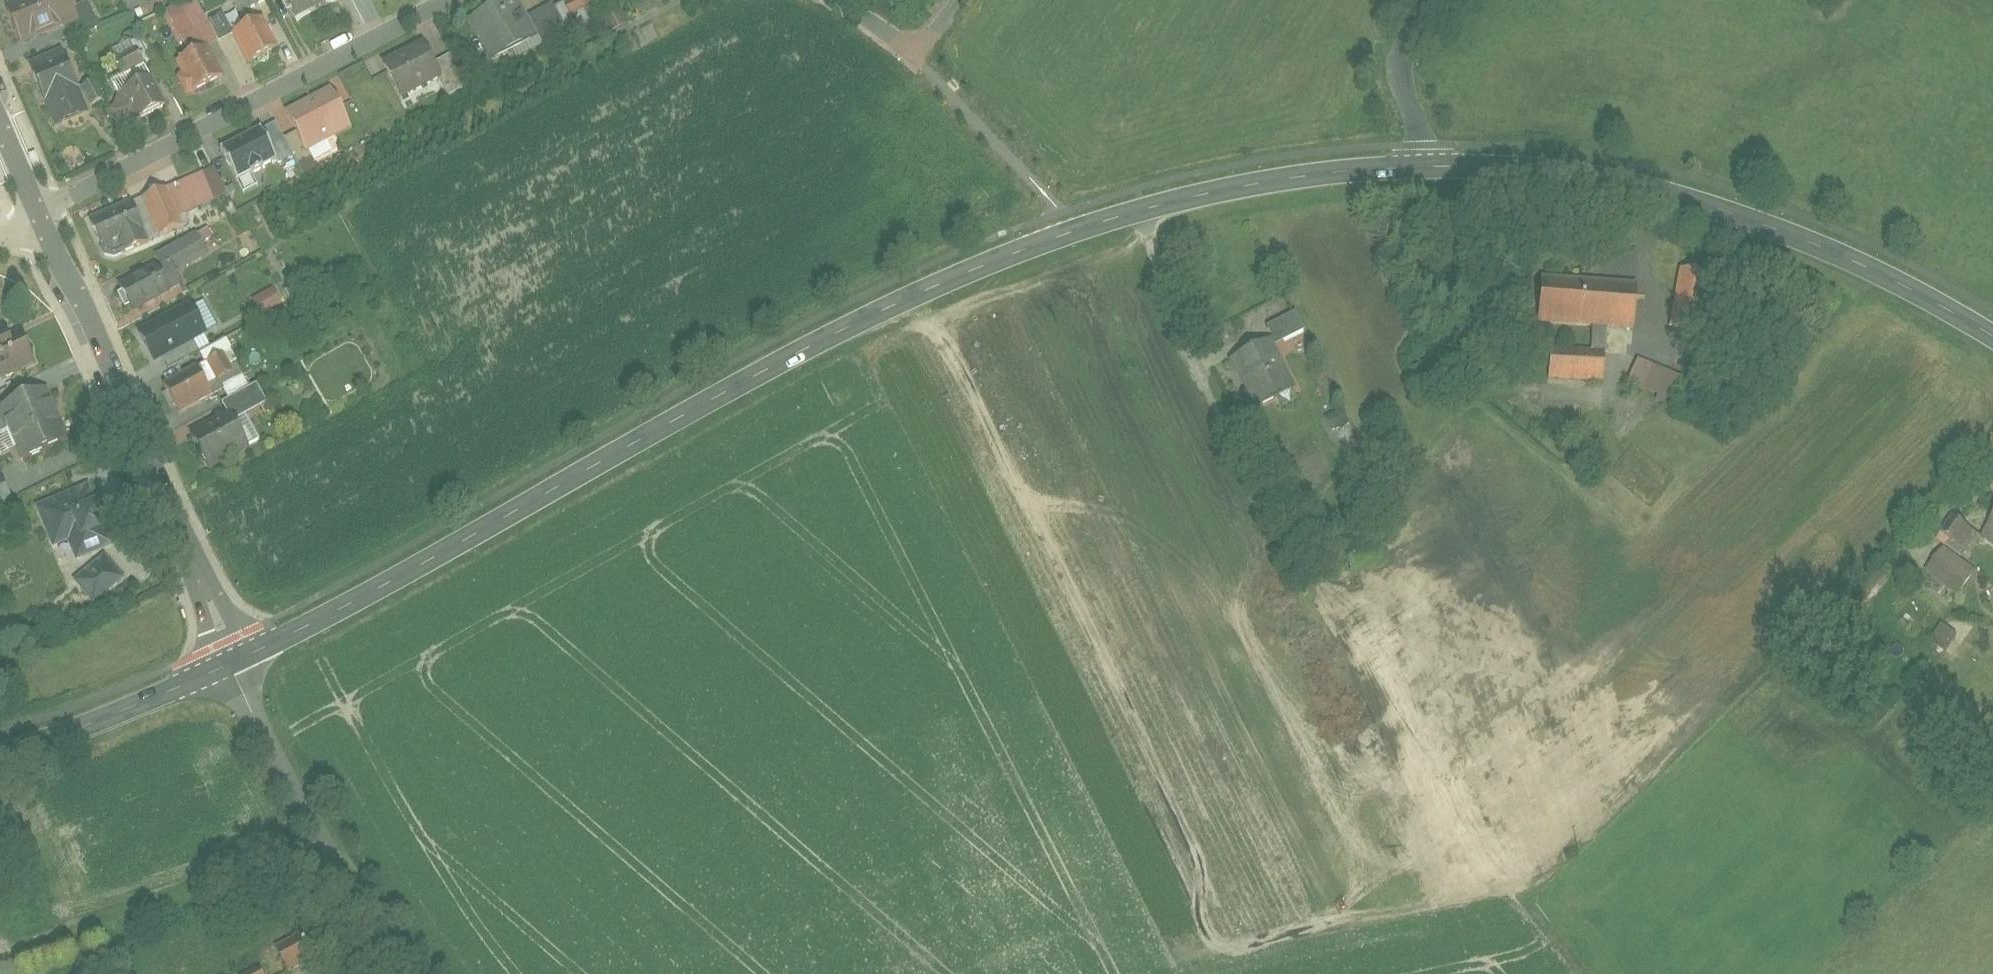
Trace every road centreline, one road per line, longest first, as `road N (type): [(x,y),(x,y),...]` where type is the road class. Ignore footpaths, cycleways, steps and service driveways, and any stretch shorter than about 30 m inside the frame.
road 1 (tertiary): [(234,664),(811,343),(945,282),(1157,206),(1332,173),(1428,167)]
road 2 (tertiary): [(1428,167),(1610,180),(1682,199),(1821,246),(1992,337)]
road 3 (residential): [(39,216),(234,664)]
road 4 (residential): [(443,0),(39,216)]
road 5 (unclassified): [(234,664),(321,841),(410,973)]
road 6 (tertiary): [(0,756),(234,664)]
road 7 (unclassified): [(1428,167),(1406,68),(1443,0)]
road 8 (residential): [(841,0),(914,49),(955,0)]

